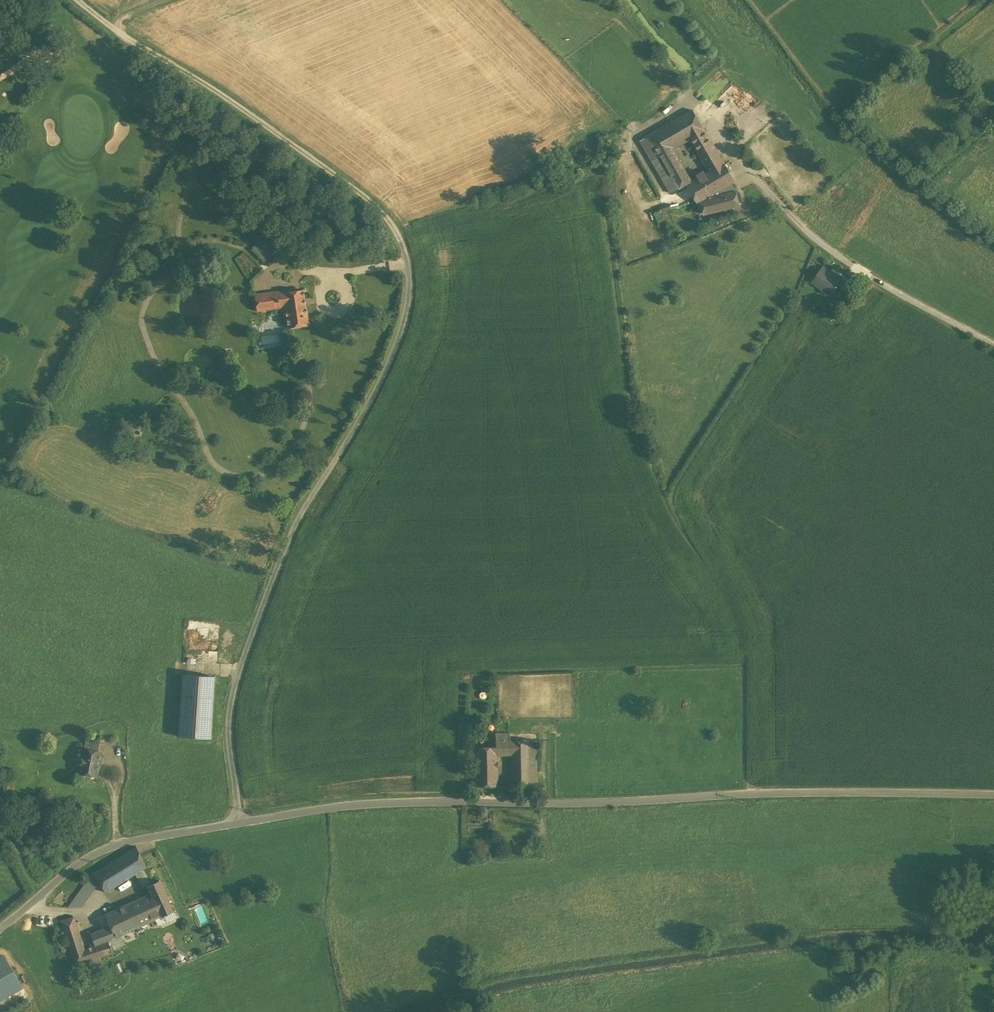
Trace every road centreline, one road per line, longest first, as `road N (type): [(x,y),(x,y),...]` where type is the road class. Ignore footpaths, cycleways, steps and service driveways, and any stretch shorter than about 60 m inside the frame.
road 1 (track): [(74,0),(385,214),(410,260),(406,320),(287,541),(238,671),(229,734),(241,823)]
road 2 (unclassified): [(993,795),(800,791),(317,808),(113,845),(0,928)]
road 3 (track): [(751,168),(835,253),(946,318)]

